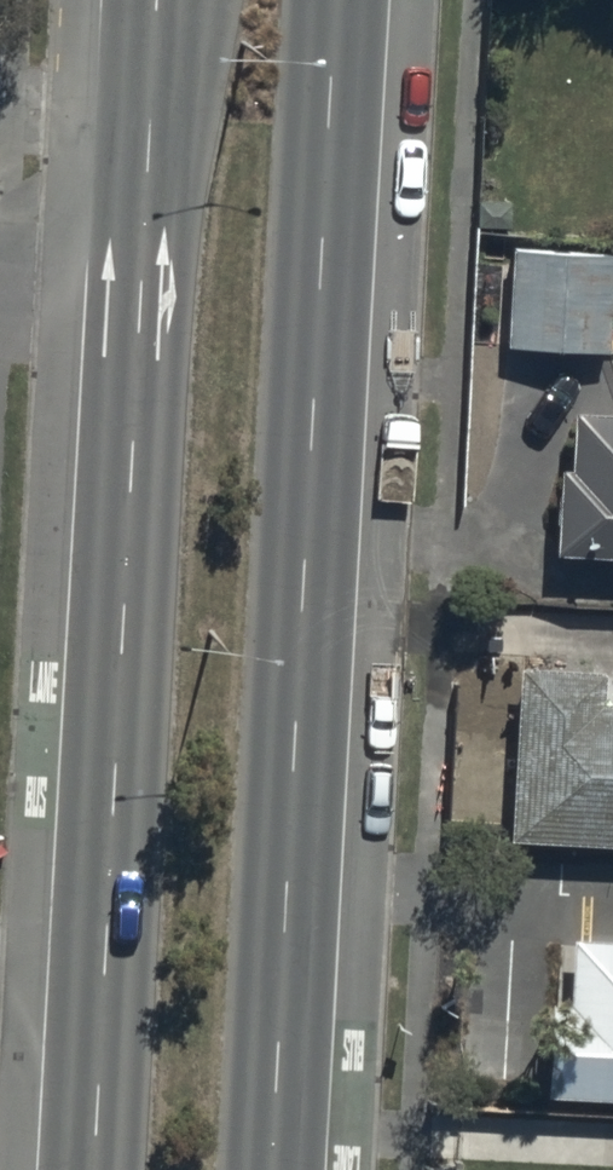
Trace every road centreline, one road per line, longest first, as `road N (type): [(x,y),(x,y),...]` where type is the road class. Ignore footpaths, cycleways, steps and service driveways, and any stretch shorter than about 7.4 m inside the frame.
road 1 (secondary): [(336,0),(274,1169)]
road 2 (secondary): [(96,1169),(152,116)]
road 3 (residential): [(0,109),(152,116)]

